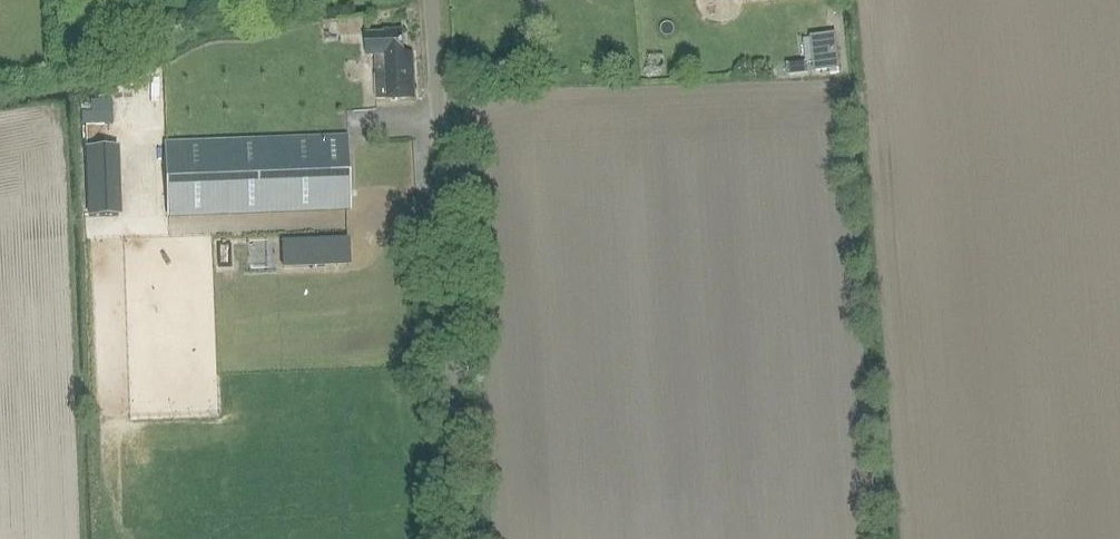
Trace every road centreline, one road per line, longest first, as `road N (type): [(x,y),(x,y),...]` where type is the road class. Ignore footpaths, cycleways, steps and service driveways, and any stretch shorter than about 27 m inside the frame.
road 1 (unclassified): [(471,538),(434,0)]

